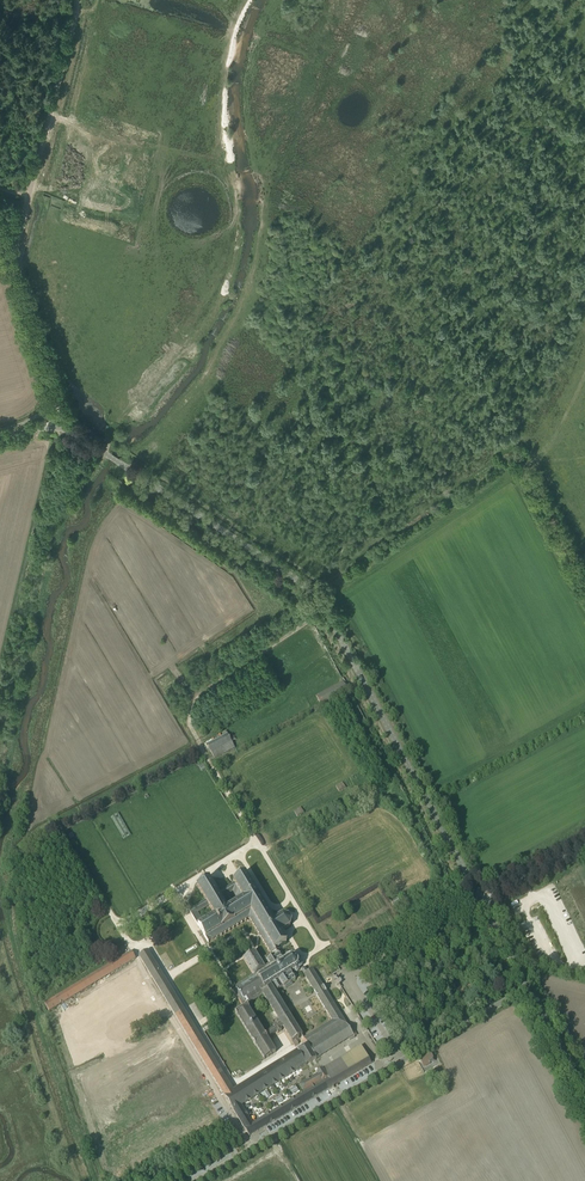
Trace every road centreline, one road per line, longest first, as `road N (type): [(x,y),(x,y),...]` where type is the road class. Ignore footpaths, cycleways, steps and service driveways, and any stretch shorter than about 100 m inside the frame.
road 1 (unclassified): [(481,902),(316,598),(62,427)]
road 2 (unclassified): [(62,427),(12,263),(75,0)]
road 3 (unclassified): [(527,988),(197,1180)]
road 4 (track): [(203,750),(187,721),(195,697),(318,611)]
road 5 (track): [(584,582),(529,471)]
road 6 (unclassified): [(527,988),(584,1096)]

